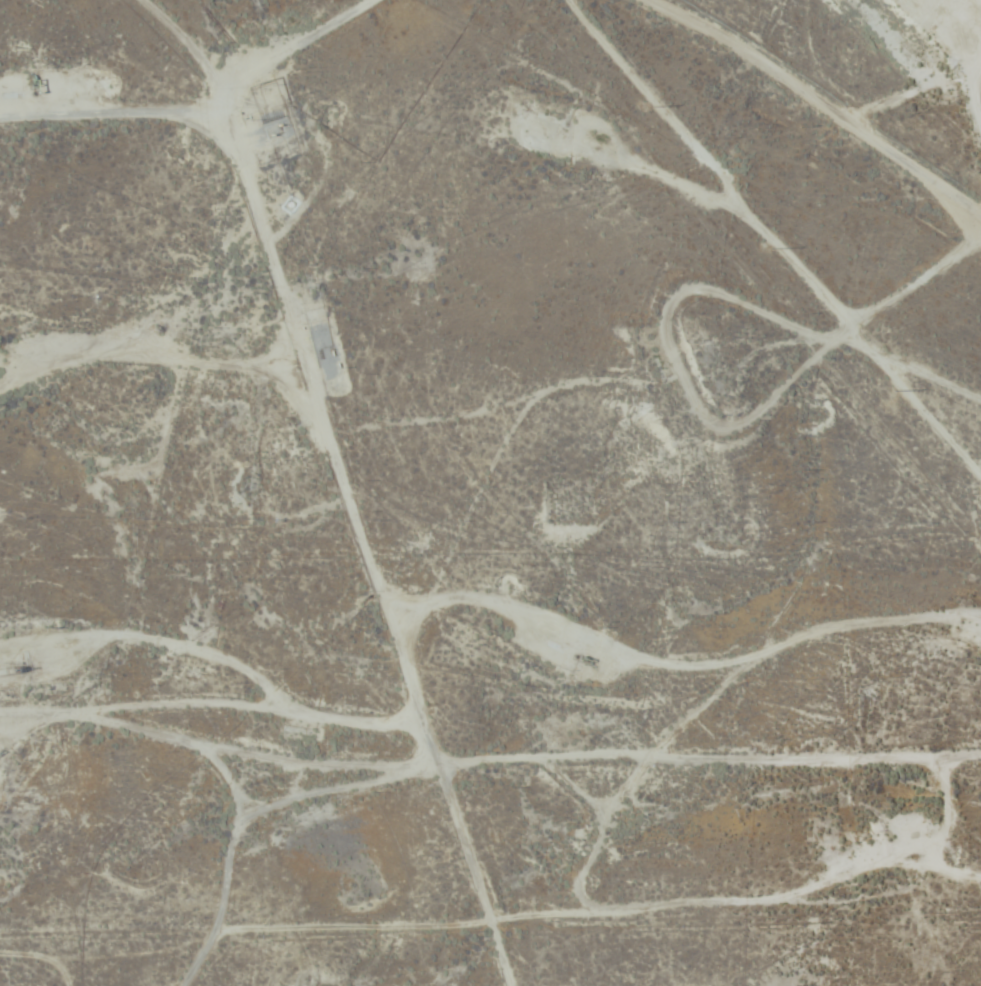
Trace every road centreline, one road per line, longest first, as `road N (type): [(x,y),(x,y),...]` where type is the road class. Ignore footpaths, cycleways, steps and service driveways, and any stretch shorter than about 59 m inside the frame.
road 1 (residential): [(501,985),(335,414),(293,367),(298,314),(221,127),(212,65),(144,0)]
road 2 (residential): [(648,0),(764,60),(980,213)]

